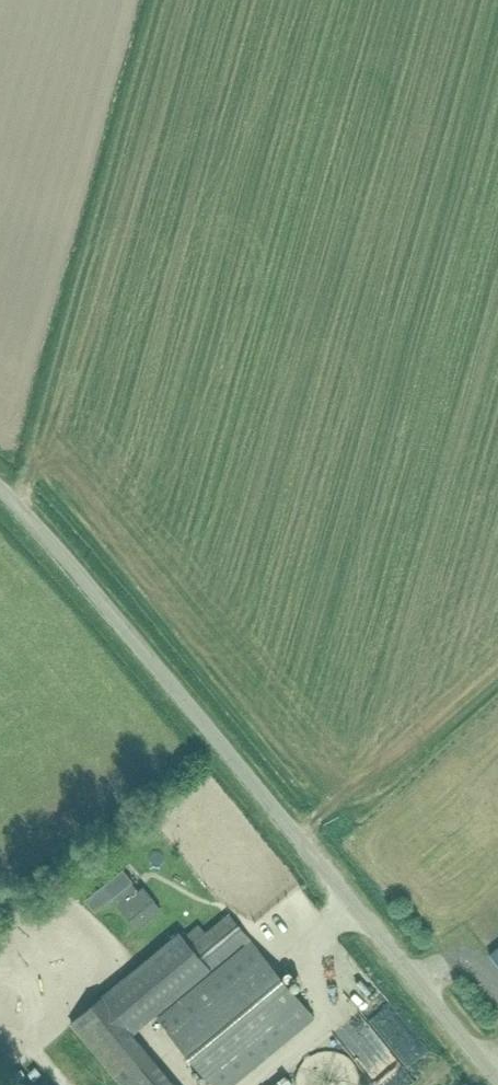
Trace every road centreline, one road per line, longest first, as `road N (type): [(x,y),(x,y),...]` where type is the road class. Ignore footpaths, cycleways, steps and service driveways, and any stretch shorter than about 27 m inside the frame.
road 1 (unclassified): [(497,1084),(38,530),(0,495)]

